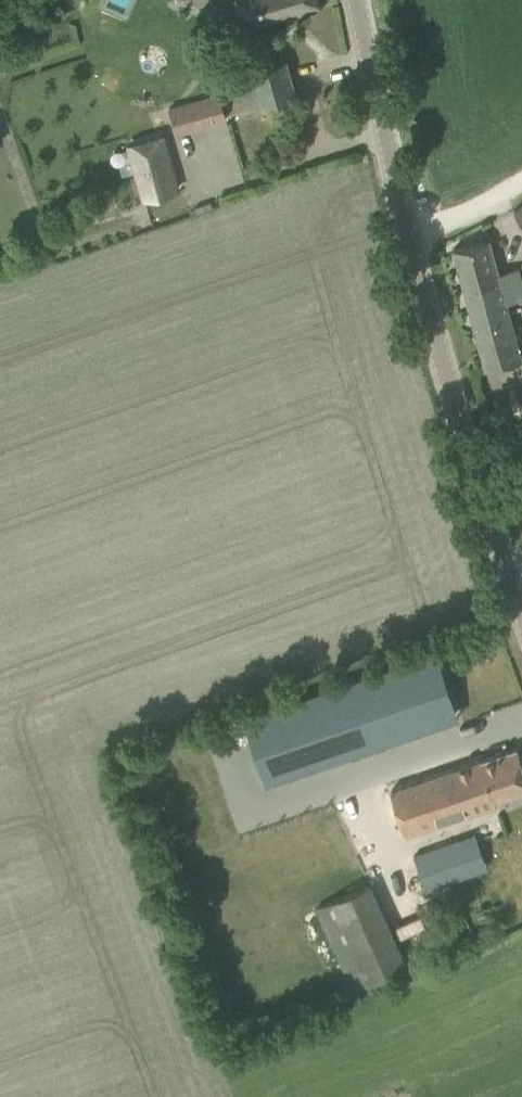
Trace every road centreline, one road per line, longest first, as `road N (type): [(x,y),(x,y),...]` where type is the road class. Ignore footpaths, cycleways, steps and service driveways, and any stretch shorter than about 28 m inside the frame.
road 1 (tertiary): [(521,618),(460,431),(355,0)]

